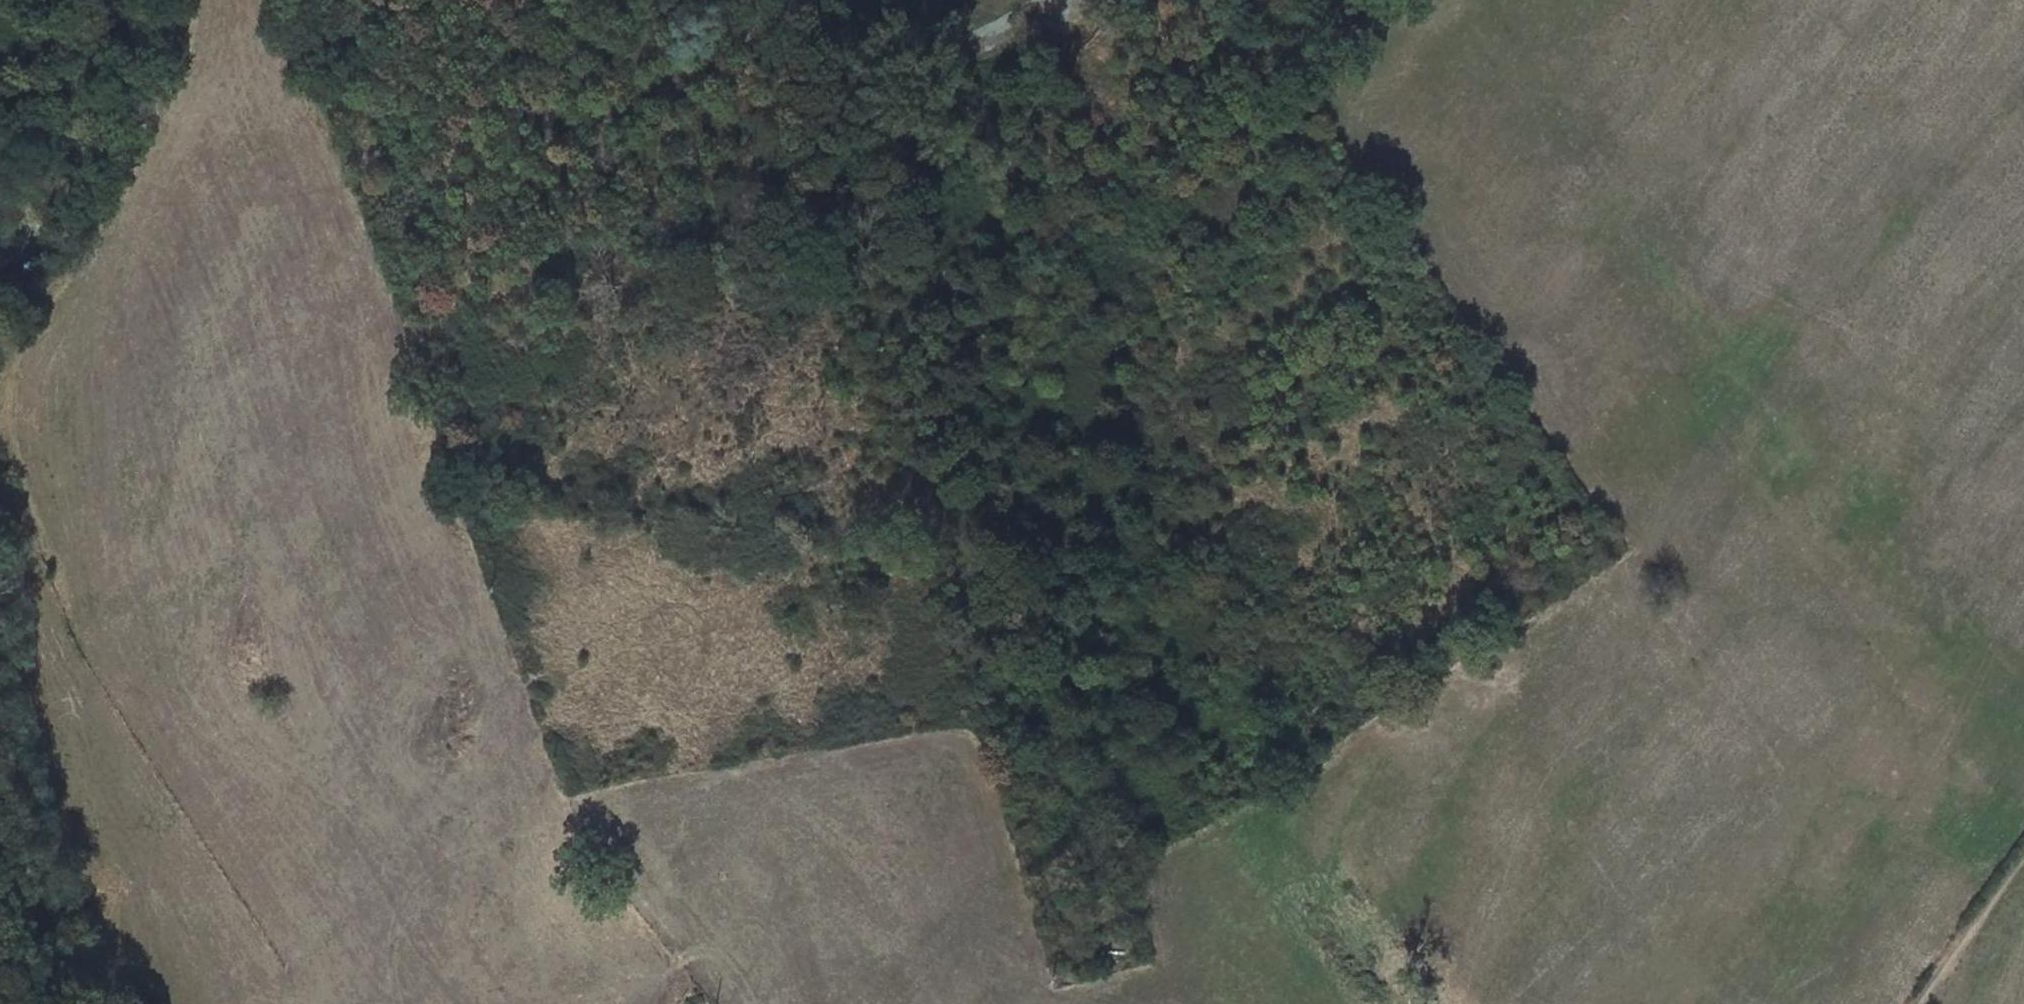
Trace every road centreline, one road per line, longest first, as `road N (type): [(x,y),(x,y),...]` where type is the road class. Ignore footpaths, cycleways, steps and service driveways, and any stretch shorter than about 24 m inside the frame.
road 1 (track): [(1911,1003),(2023,844)]

